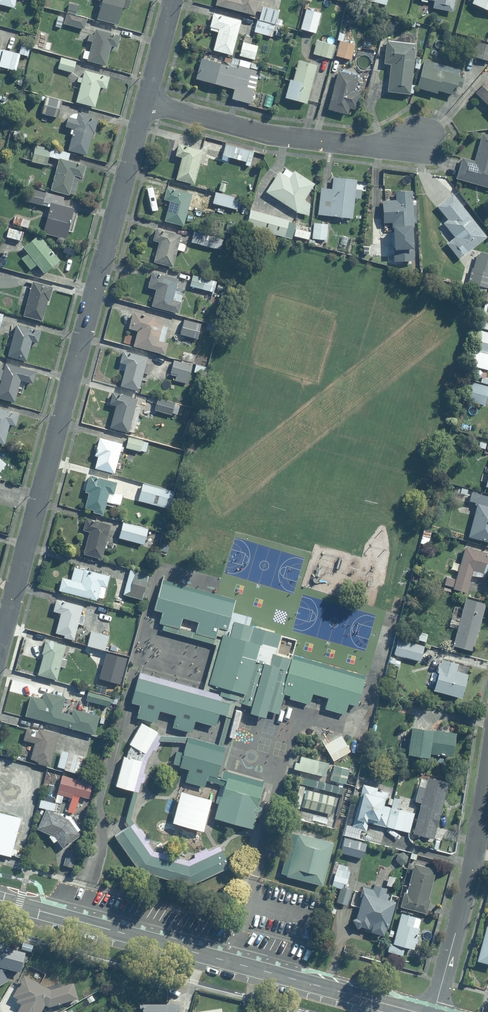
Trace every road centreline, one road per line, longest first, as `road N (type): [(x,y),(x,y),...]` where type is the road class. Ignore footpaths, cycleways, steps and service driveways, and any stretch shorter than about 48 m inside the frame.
road 1 (residential): [(0,653),(146,102)]
road 2 (tertiary): [(415,1011),(0,901)]
road 3 (residential): [(146,102),(270,135),(370,145),(422,140)]
road 4 (residential): [(434,1011),(487,775)]

